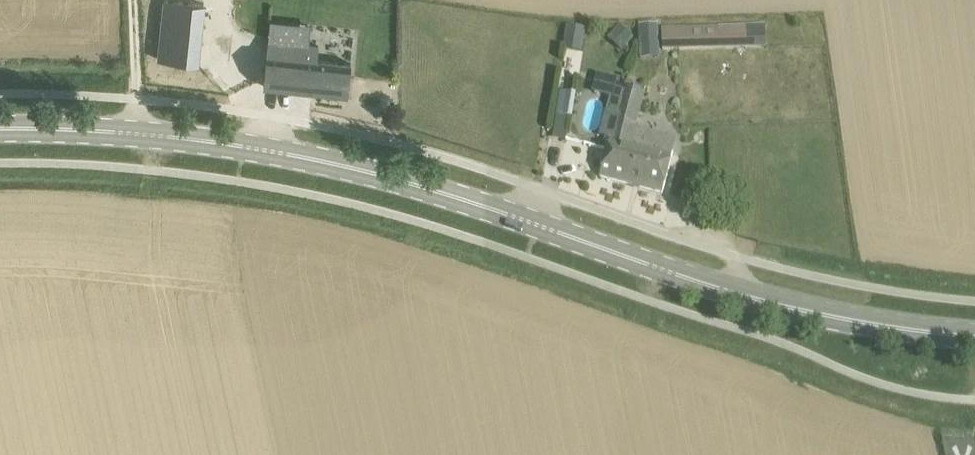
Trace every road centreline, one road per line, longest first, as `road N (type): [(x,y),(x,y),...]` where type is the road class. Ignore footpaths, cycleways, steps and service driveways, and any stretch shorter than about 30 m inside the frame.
road 1 (primary): [(974,337),(778,305),(407,183),(310,159),(138,134),(0,128)]
road 2 (track): [(138,134),(134,0)]

